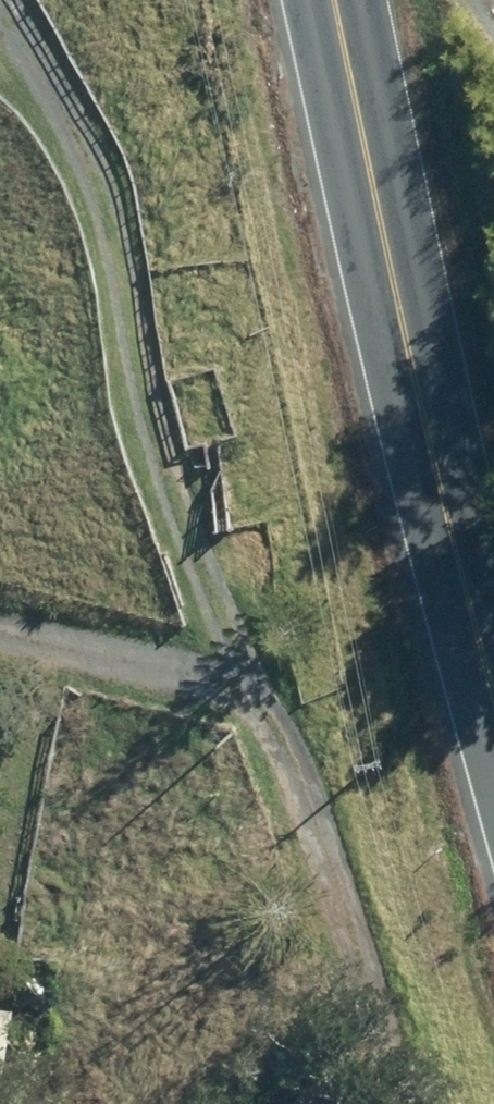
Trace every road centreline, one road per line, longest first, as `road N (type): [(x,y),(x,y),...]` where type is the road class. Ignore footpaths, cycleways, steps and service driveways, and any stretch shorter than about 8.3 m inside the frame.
road 1 (track): [(407,1103),(360,916),(237,665),(70,130),(0,14)]
road 2 (secondary): [(493,749),(327,0)]
road 3 (track): [(237,665),(0,614)]

